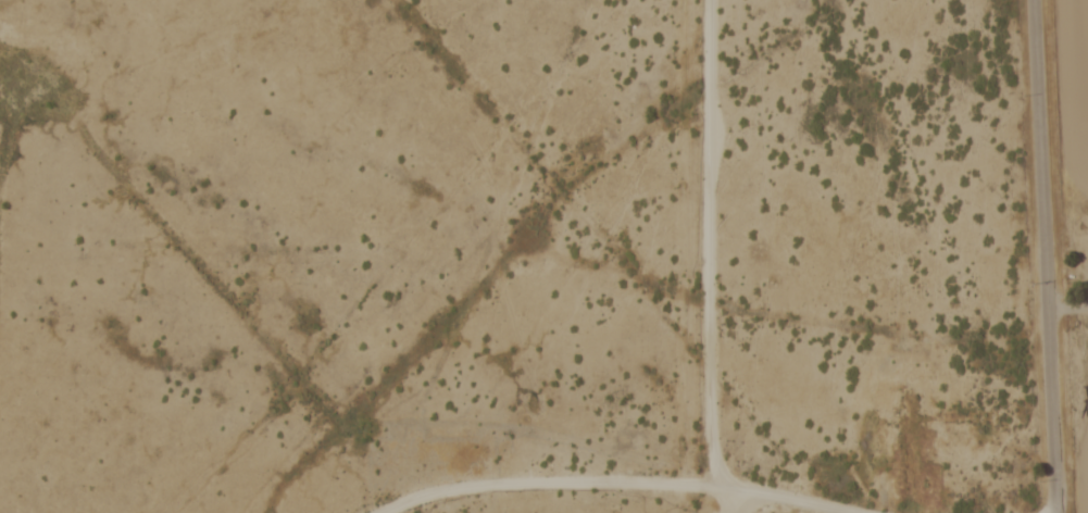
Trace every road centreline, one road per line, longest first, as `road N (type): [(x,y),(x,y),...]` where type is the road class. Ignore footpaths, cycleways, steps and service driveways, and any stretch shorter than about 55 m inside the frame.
road 1 (residential): [(1058,512),(1035,0)]
road 2 (residential): [(861,512),(738,485),(485,484),(379,512)]
road 3 (residential): [(0,159),(21,75),(51,62),(71,75),(80,112)]

